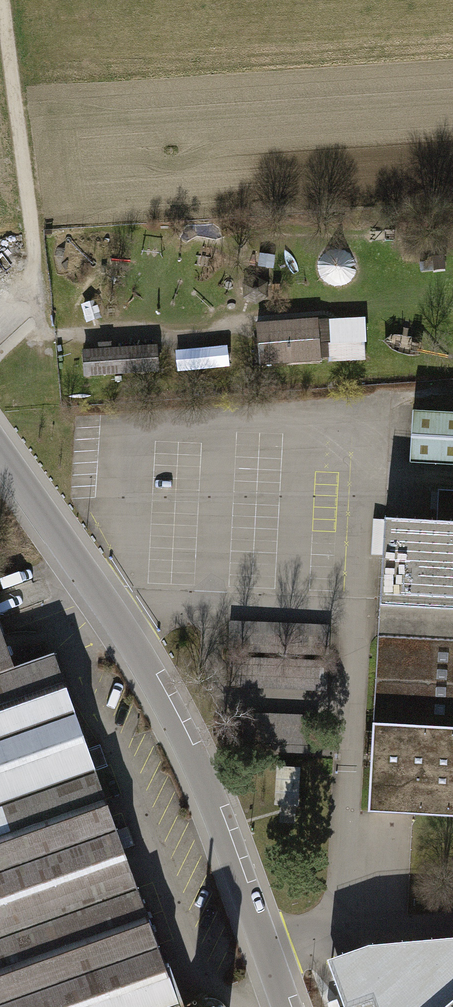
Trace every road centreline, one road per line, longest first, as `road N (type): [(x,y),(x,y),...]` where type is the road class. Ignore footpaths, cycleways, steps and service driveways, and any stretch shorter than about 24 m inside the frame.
road 1 (unclassified): [(286,1006),(170,709),(114,612),(0,451)]
road 2 (track): [(30,239),(2,0)]

